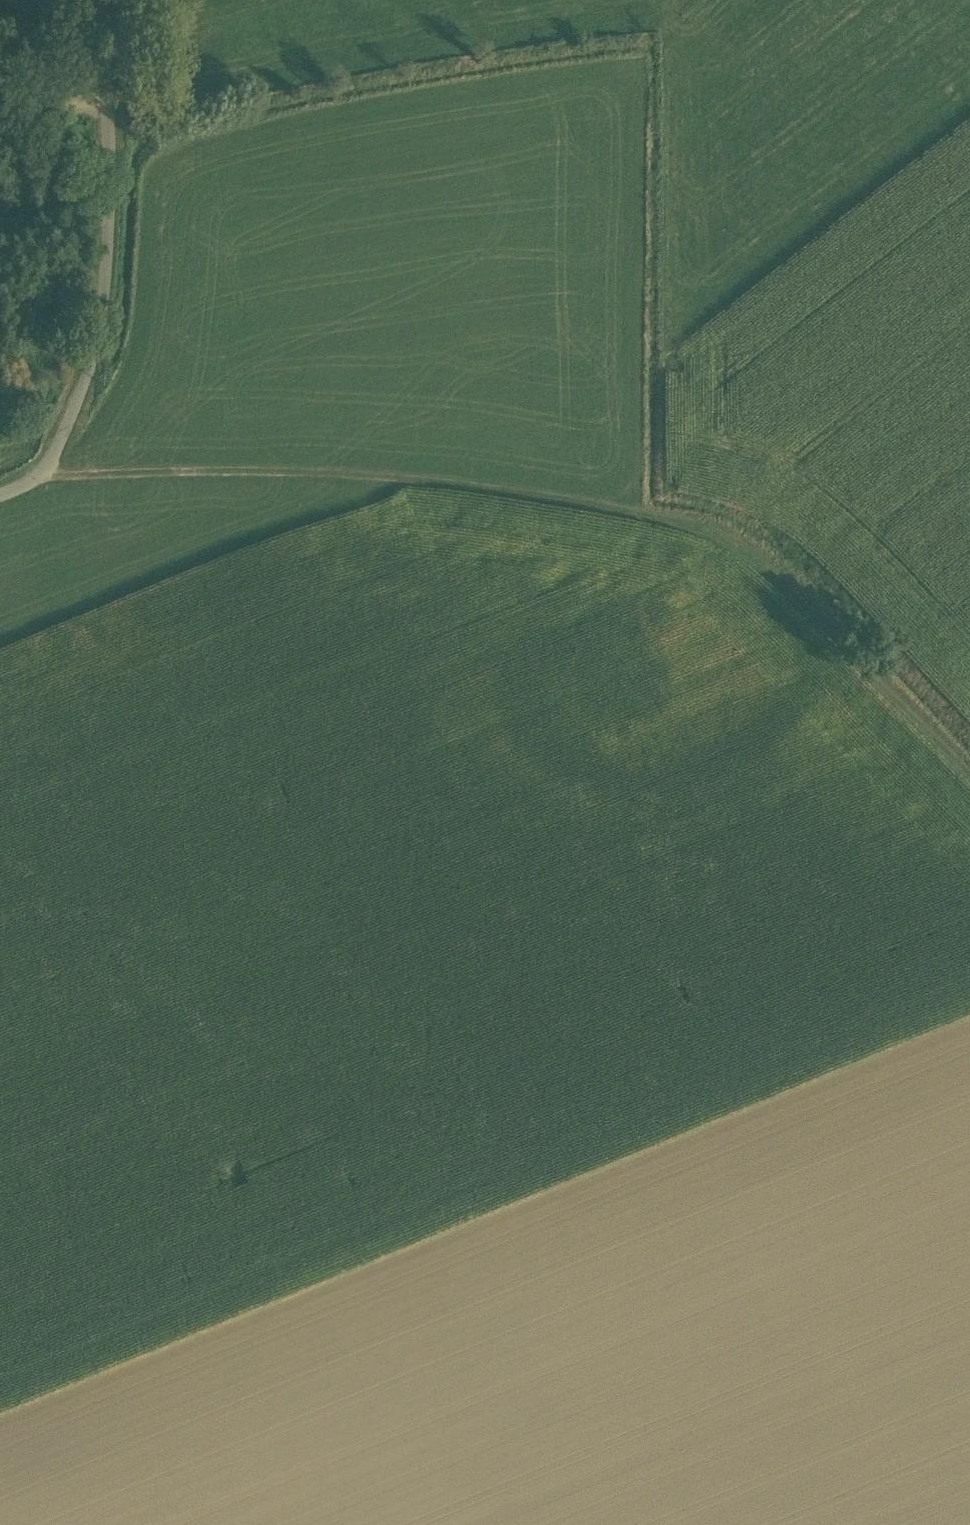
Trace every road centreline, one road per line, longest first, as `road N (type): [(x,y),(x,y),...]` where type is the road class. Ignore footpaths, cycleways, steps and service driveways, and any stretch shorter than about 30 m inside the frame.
road 1 (track): [(969,766),(748,540),(659,510),(385,475),(268,470),(32,485)]
road 2 (residential): [(90,0),(109,144),(102,317),(71,419),(32,485),(0,496)]

